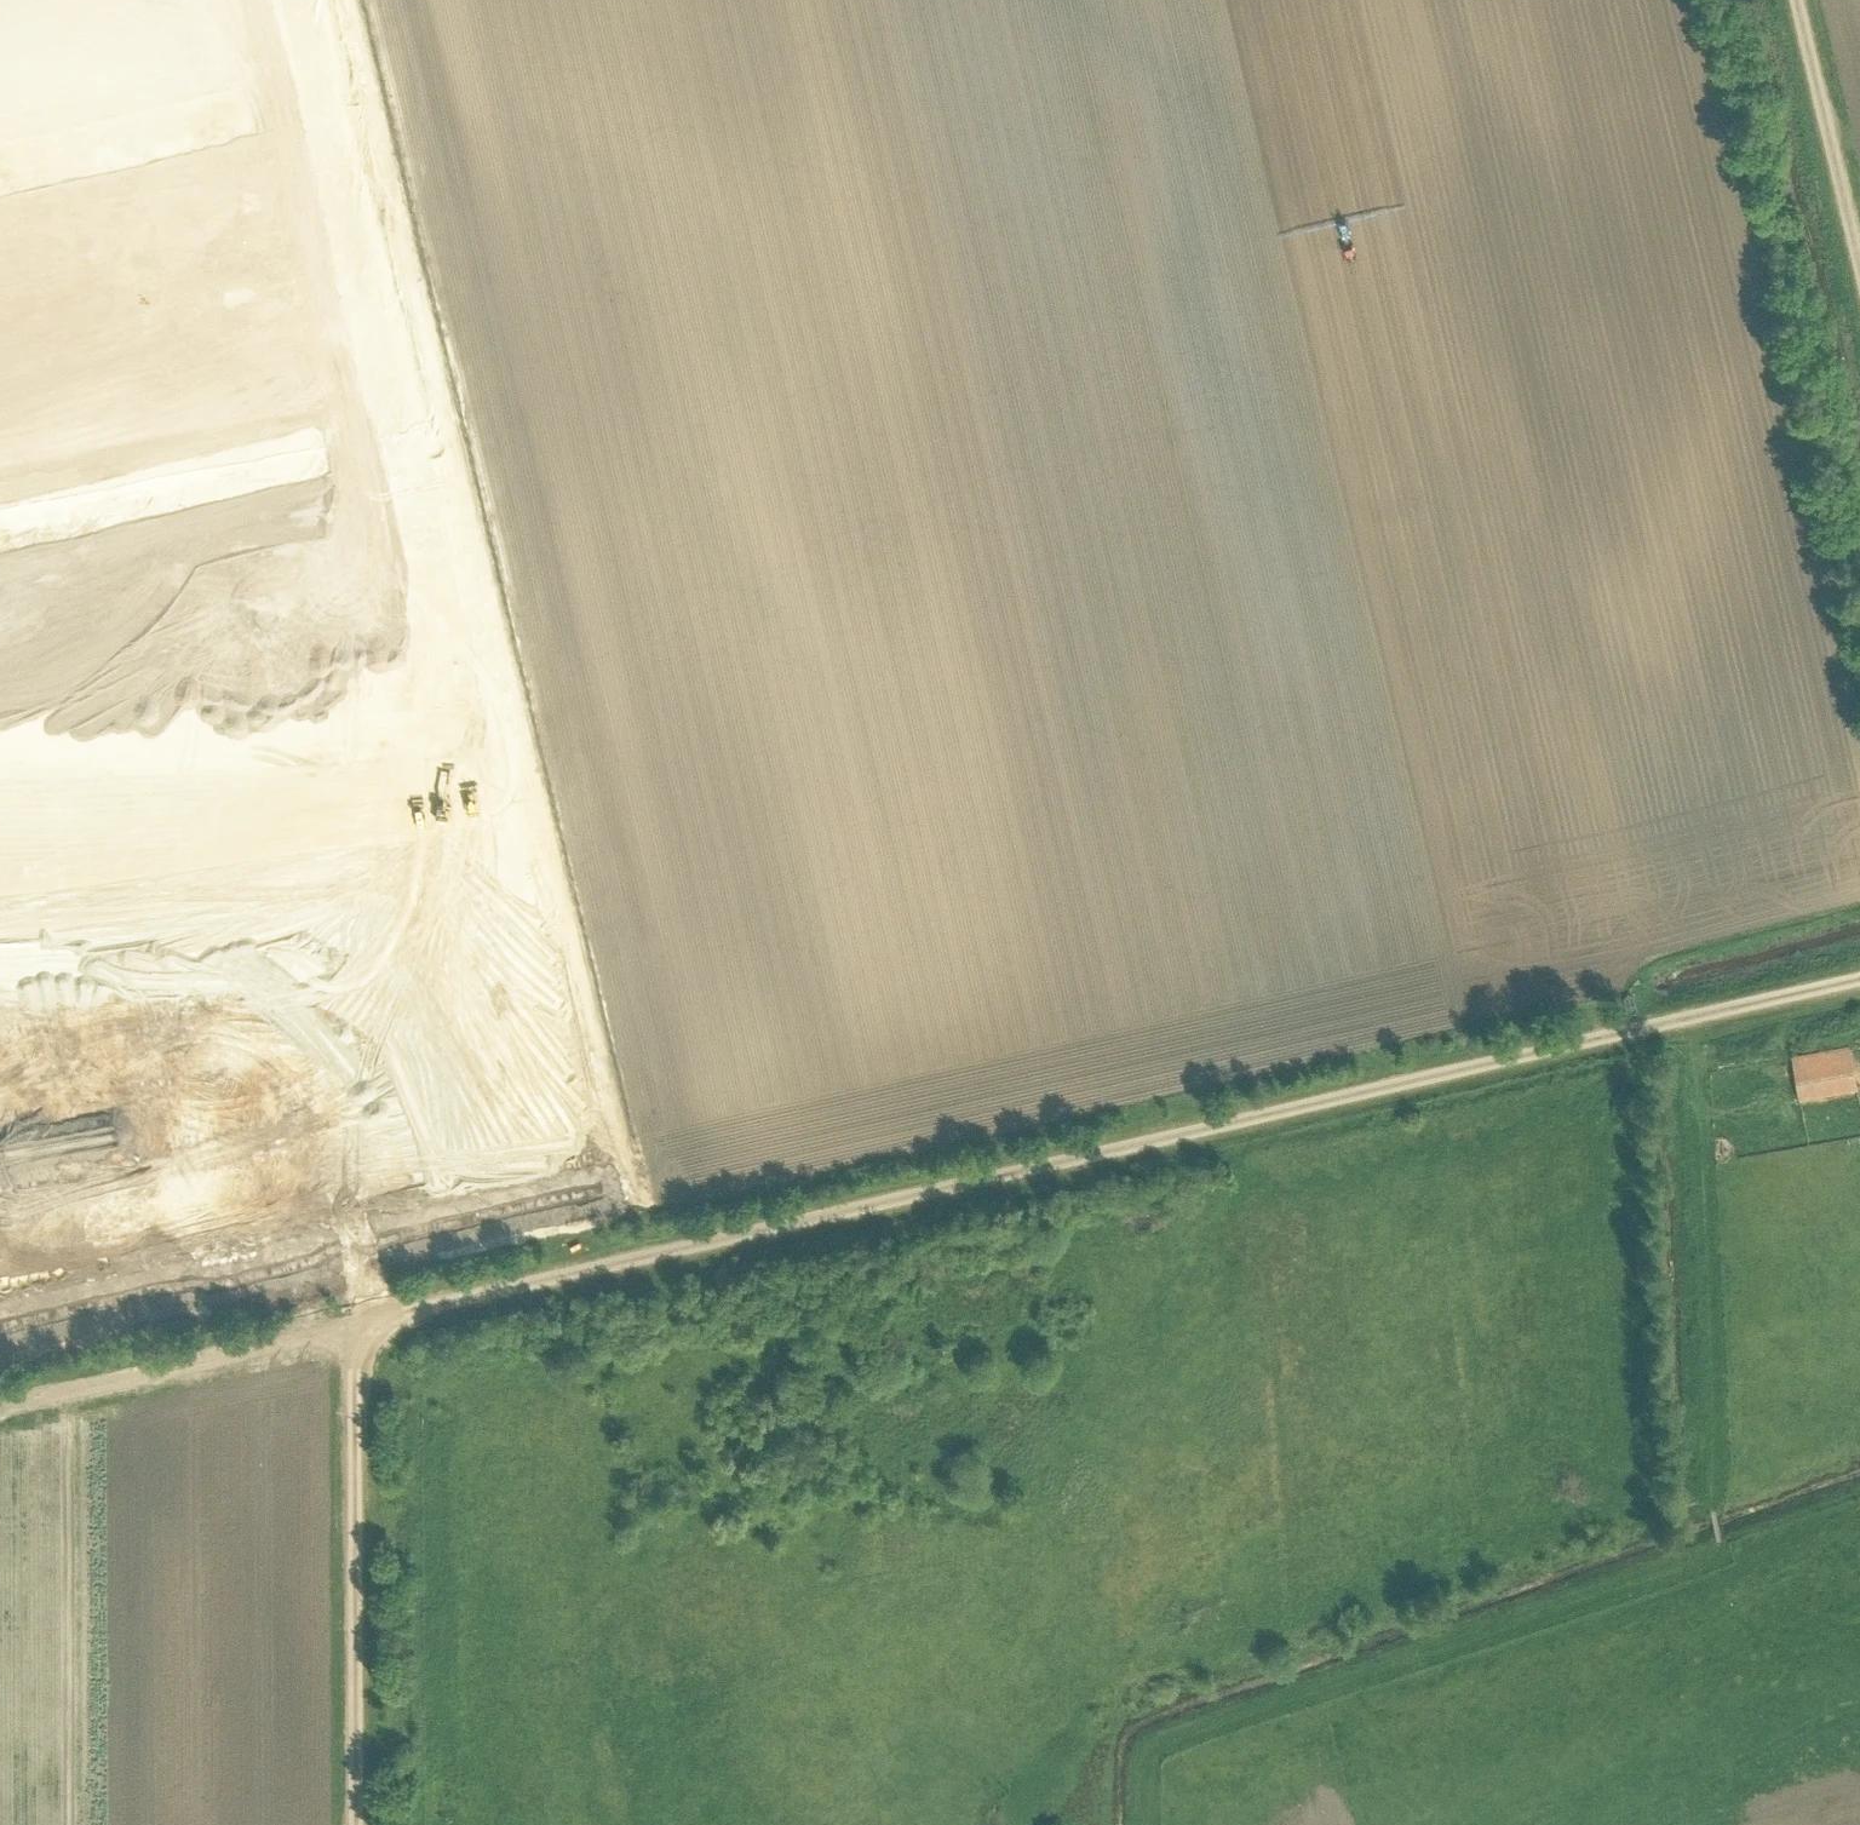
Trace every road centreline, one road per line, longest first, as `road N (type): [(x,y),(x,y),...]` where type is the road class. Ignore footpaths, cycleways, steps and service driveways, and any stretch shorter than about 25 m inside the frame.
road 1 (track): [(359,1824),(353,1321),(1859,973)]
road 2 (track): [(353,1321),(0,1405)]
road 3 (track): [(1859,222),(1808,0)]

